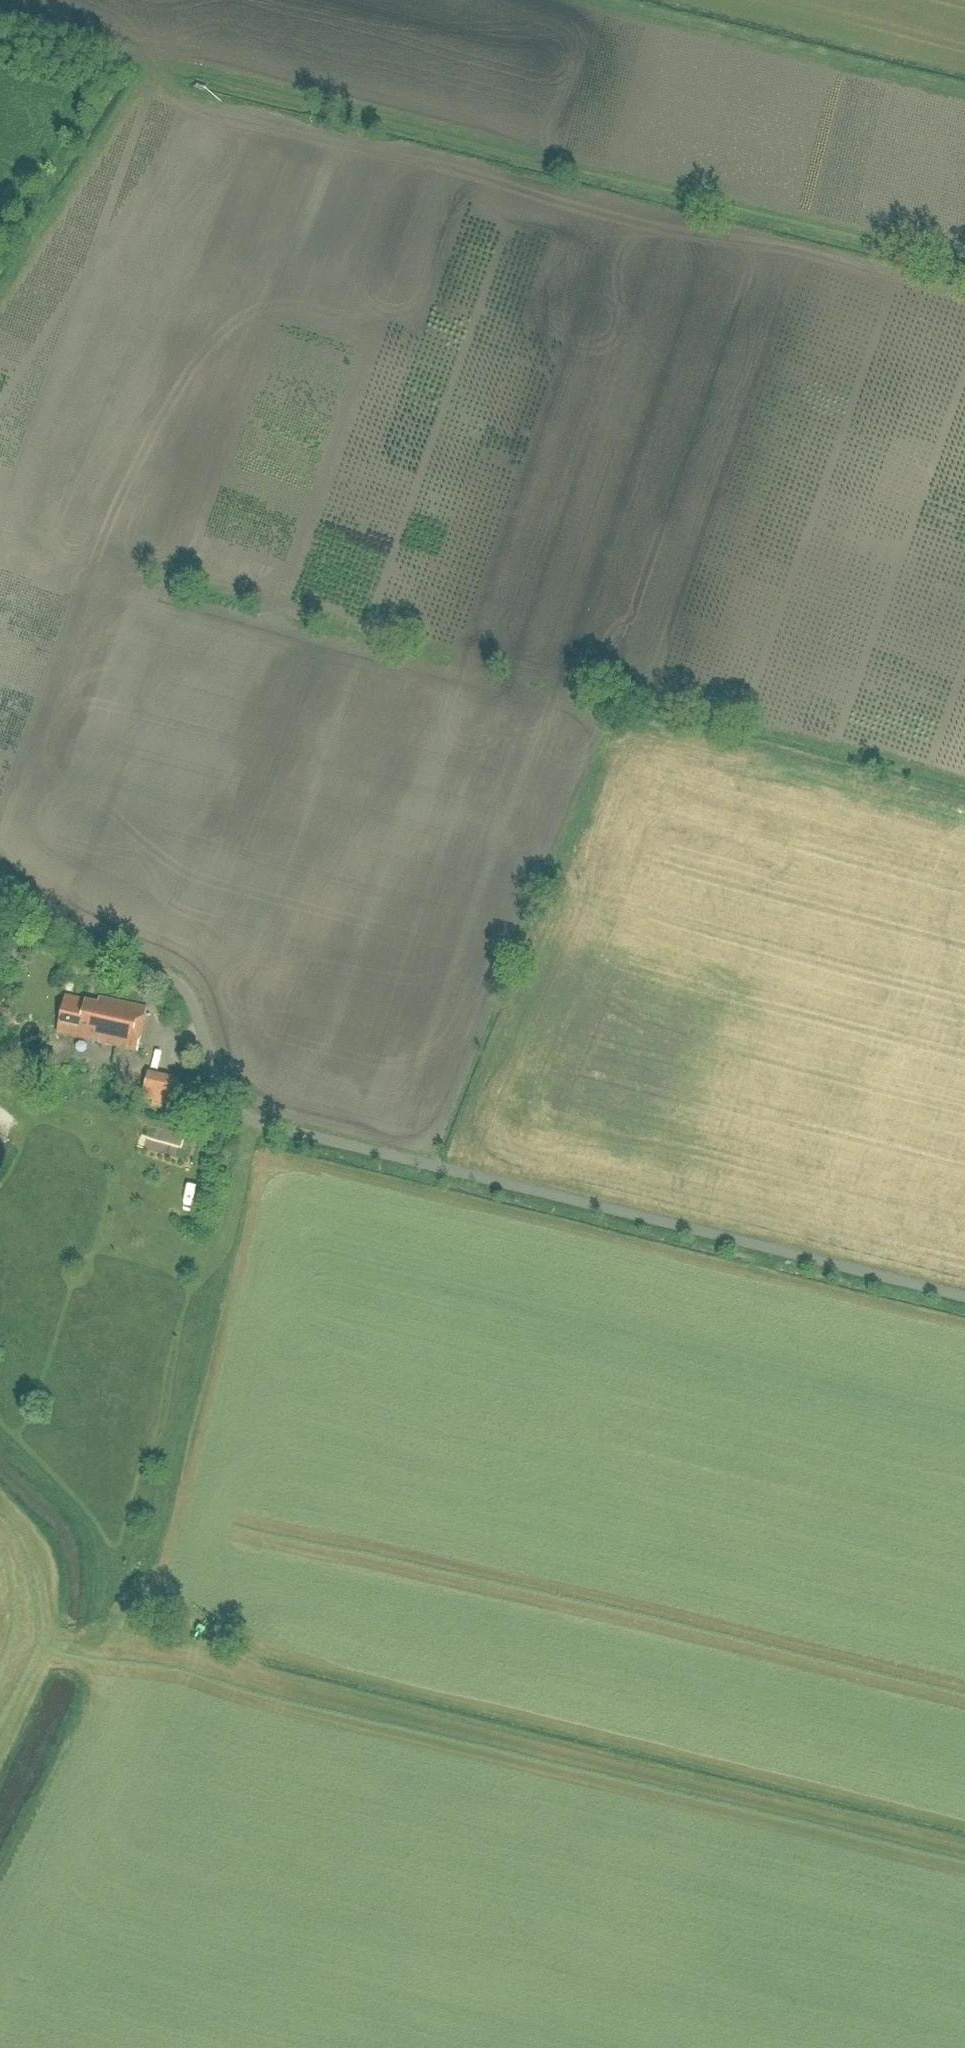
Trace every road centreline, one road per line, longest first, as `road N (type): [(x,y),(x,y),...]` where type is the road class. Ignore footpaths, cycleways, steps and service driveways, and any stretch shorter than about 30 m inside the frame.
road 1 (residential): [(964,1297),(236,1114),(222,1100),(182,989),(65,936),(0,889)]

